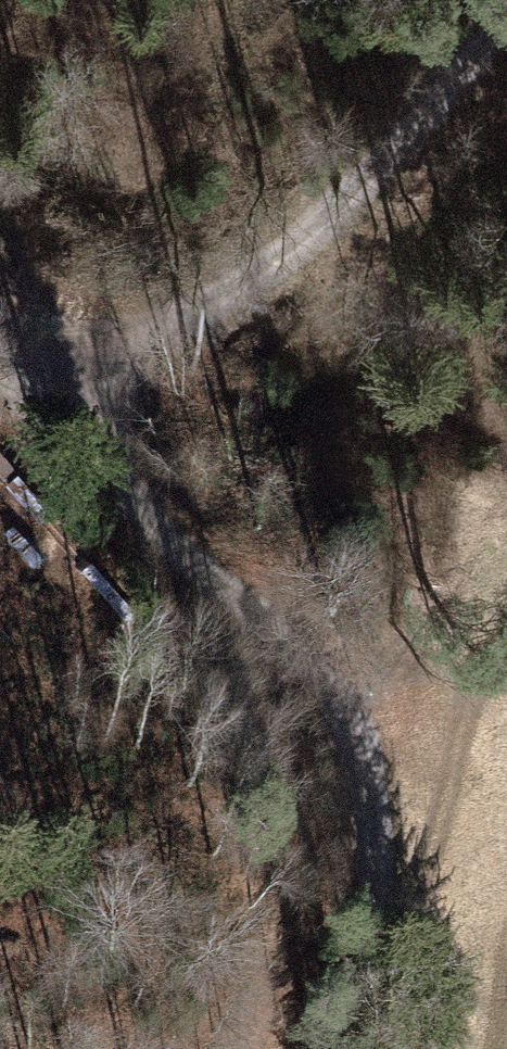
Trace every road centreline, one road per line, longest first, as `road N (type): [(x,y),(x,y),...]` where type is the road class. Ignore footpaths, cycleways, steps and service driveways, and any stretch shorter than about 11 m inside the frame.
road 1 (track): [(308,1048),(358,948),(362,779),(324,673),(60,403)]
road 2 (track): [(60,403),(242,275),(410,120),(506,11)]
road 3 (track): [(358,948),(427,892),(473,707),(506,622)]

